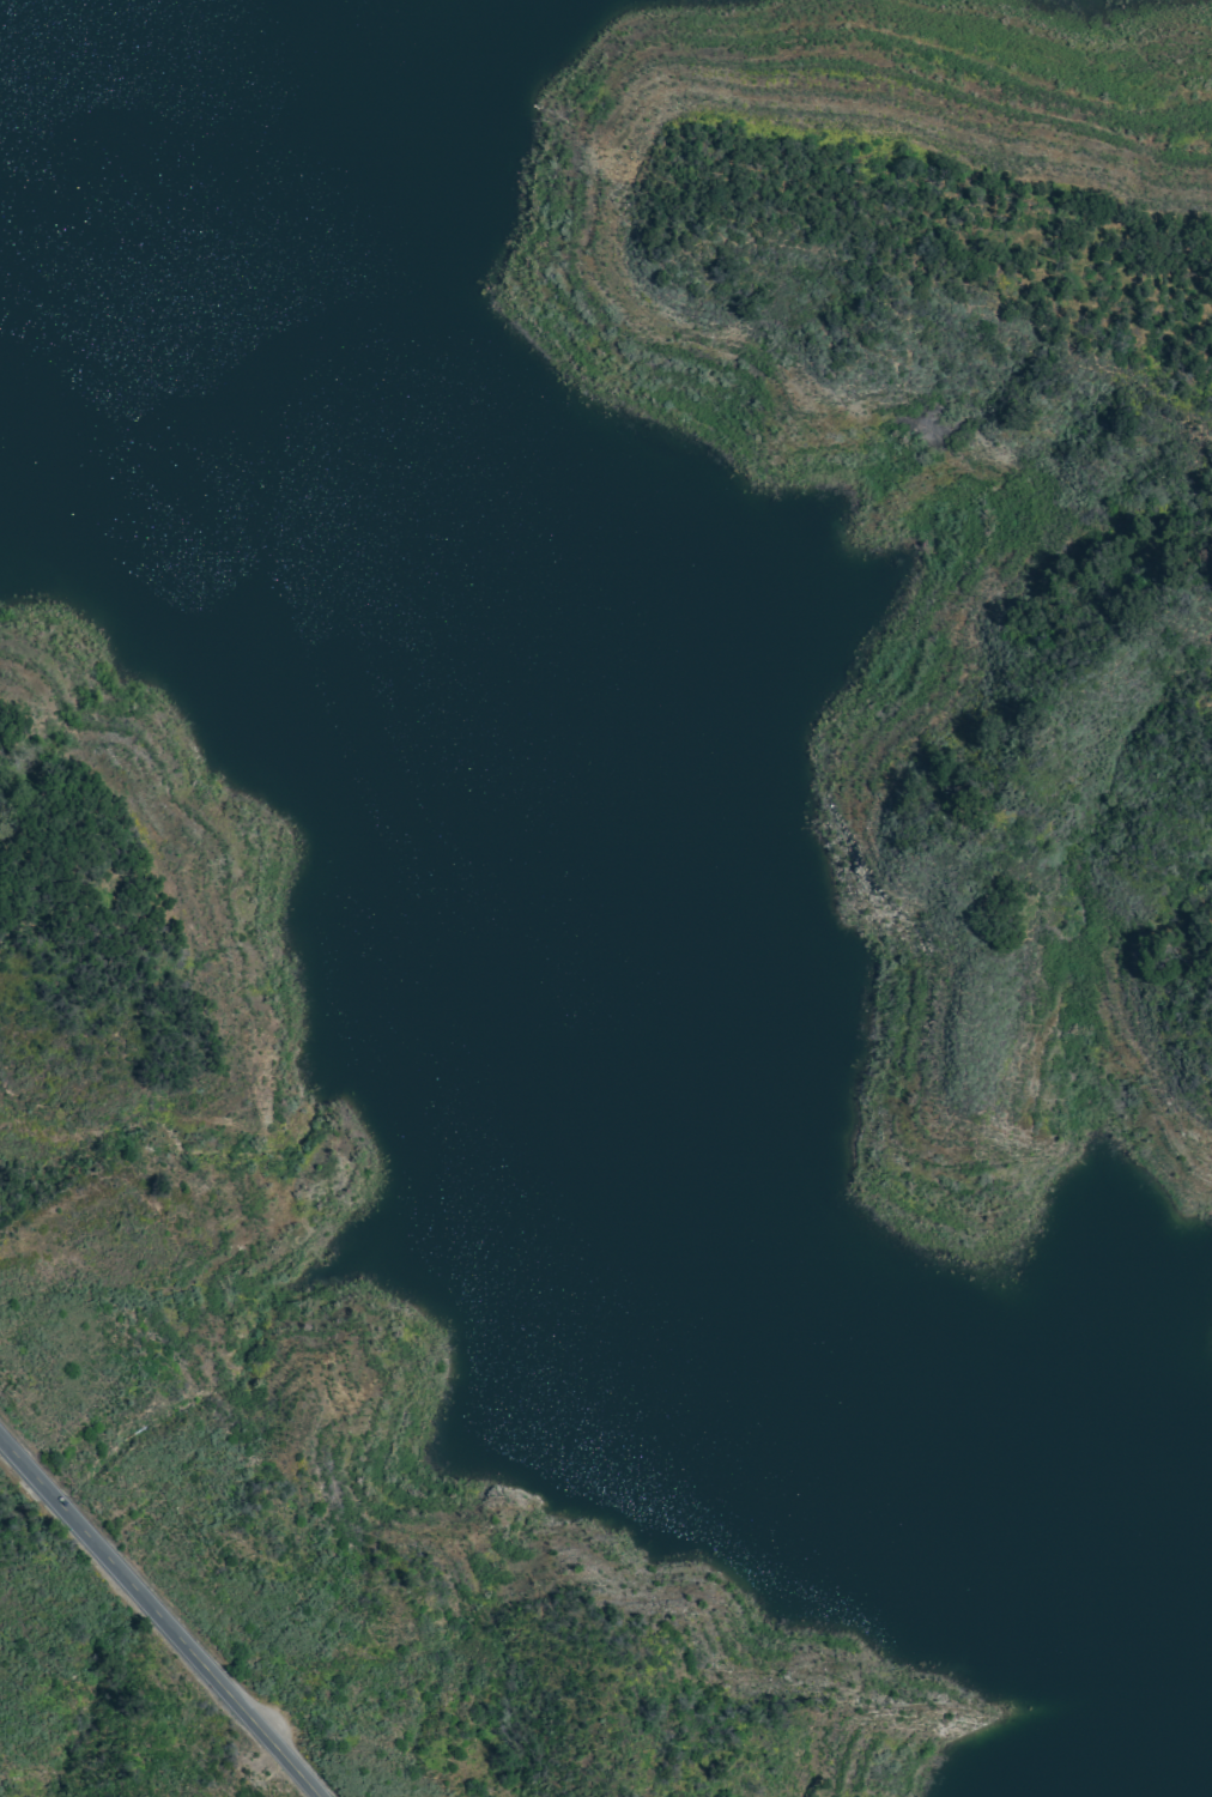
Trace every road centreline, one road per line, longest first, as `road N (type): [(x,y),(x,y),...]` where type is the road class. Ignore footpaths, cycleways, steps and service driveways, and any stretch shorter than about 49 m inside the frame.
road 1 (primary): [(0,1430),(322,1796)]

